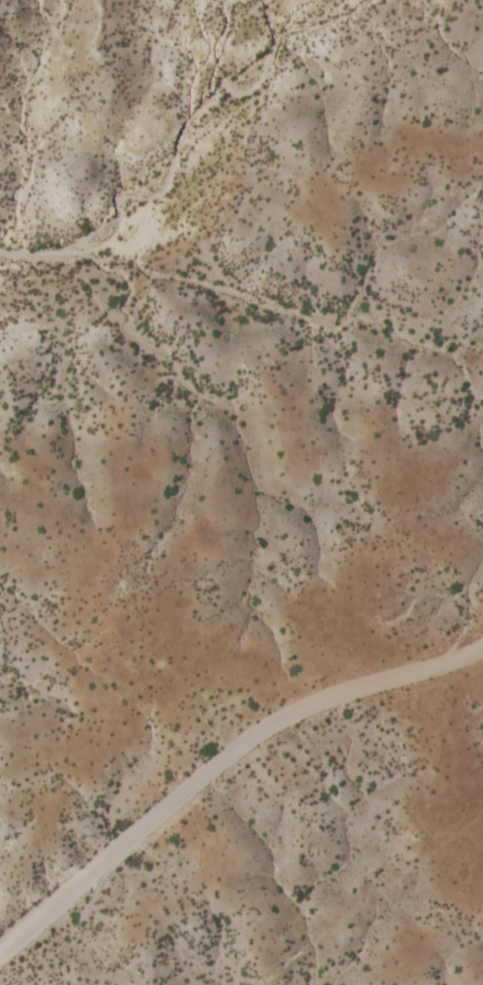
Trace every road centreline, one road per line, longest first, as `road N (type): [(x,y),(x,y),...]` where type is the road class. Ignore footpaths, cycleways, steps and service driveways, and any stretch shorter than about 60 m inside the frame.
road 1 (residential): [(482,640),(361,686),(240,748),(0,950)]

